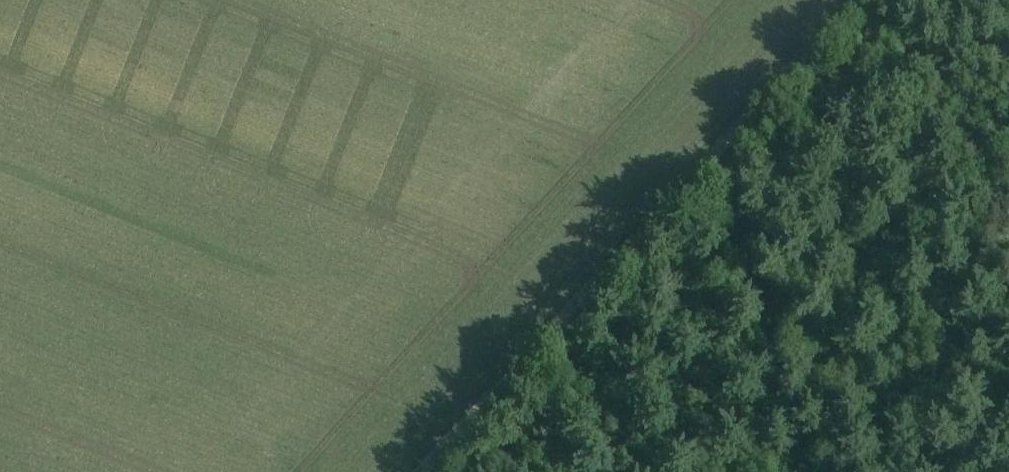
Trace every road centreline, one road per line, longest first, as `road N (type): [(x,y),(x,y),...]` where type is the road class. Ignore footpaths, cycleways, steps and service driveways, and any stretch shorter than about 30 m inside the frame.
road 1 (track): [(418,471),(854,0)]
road 2 (track): [(806,471),(719,145)]

